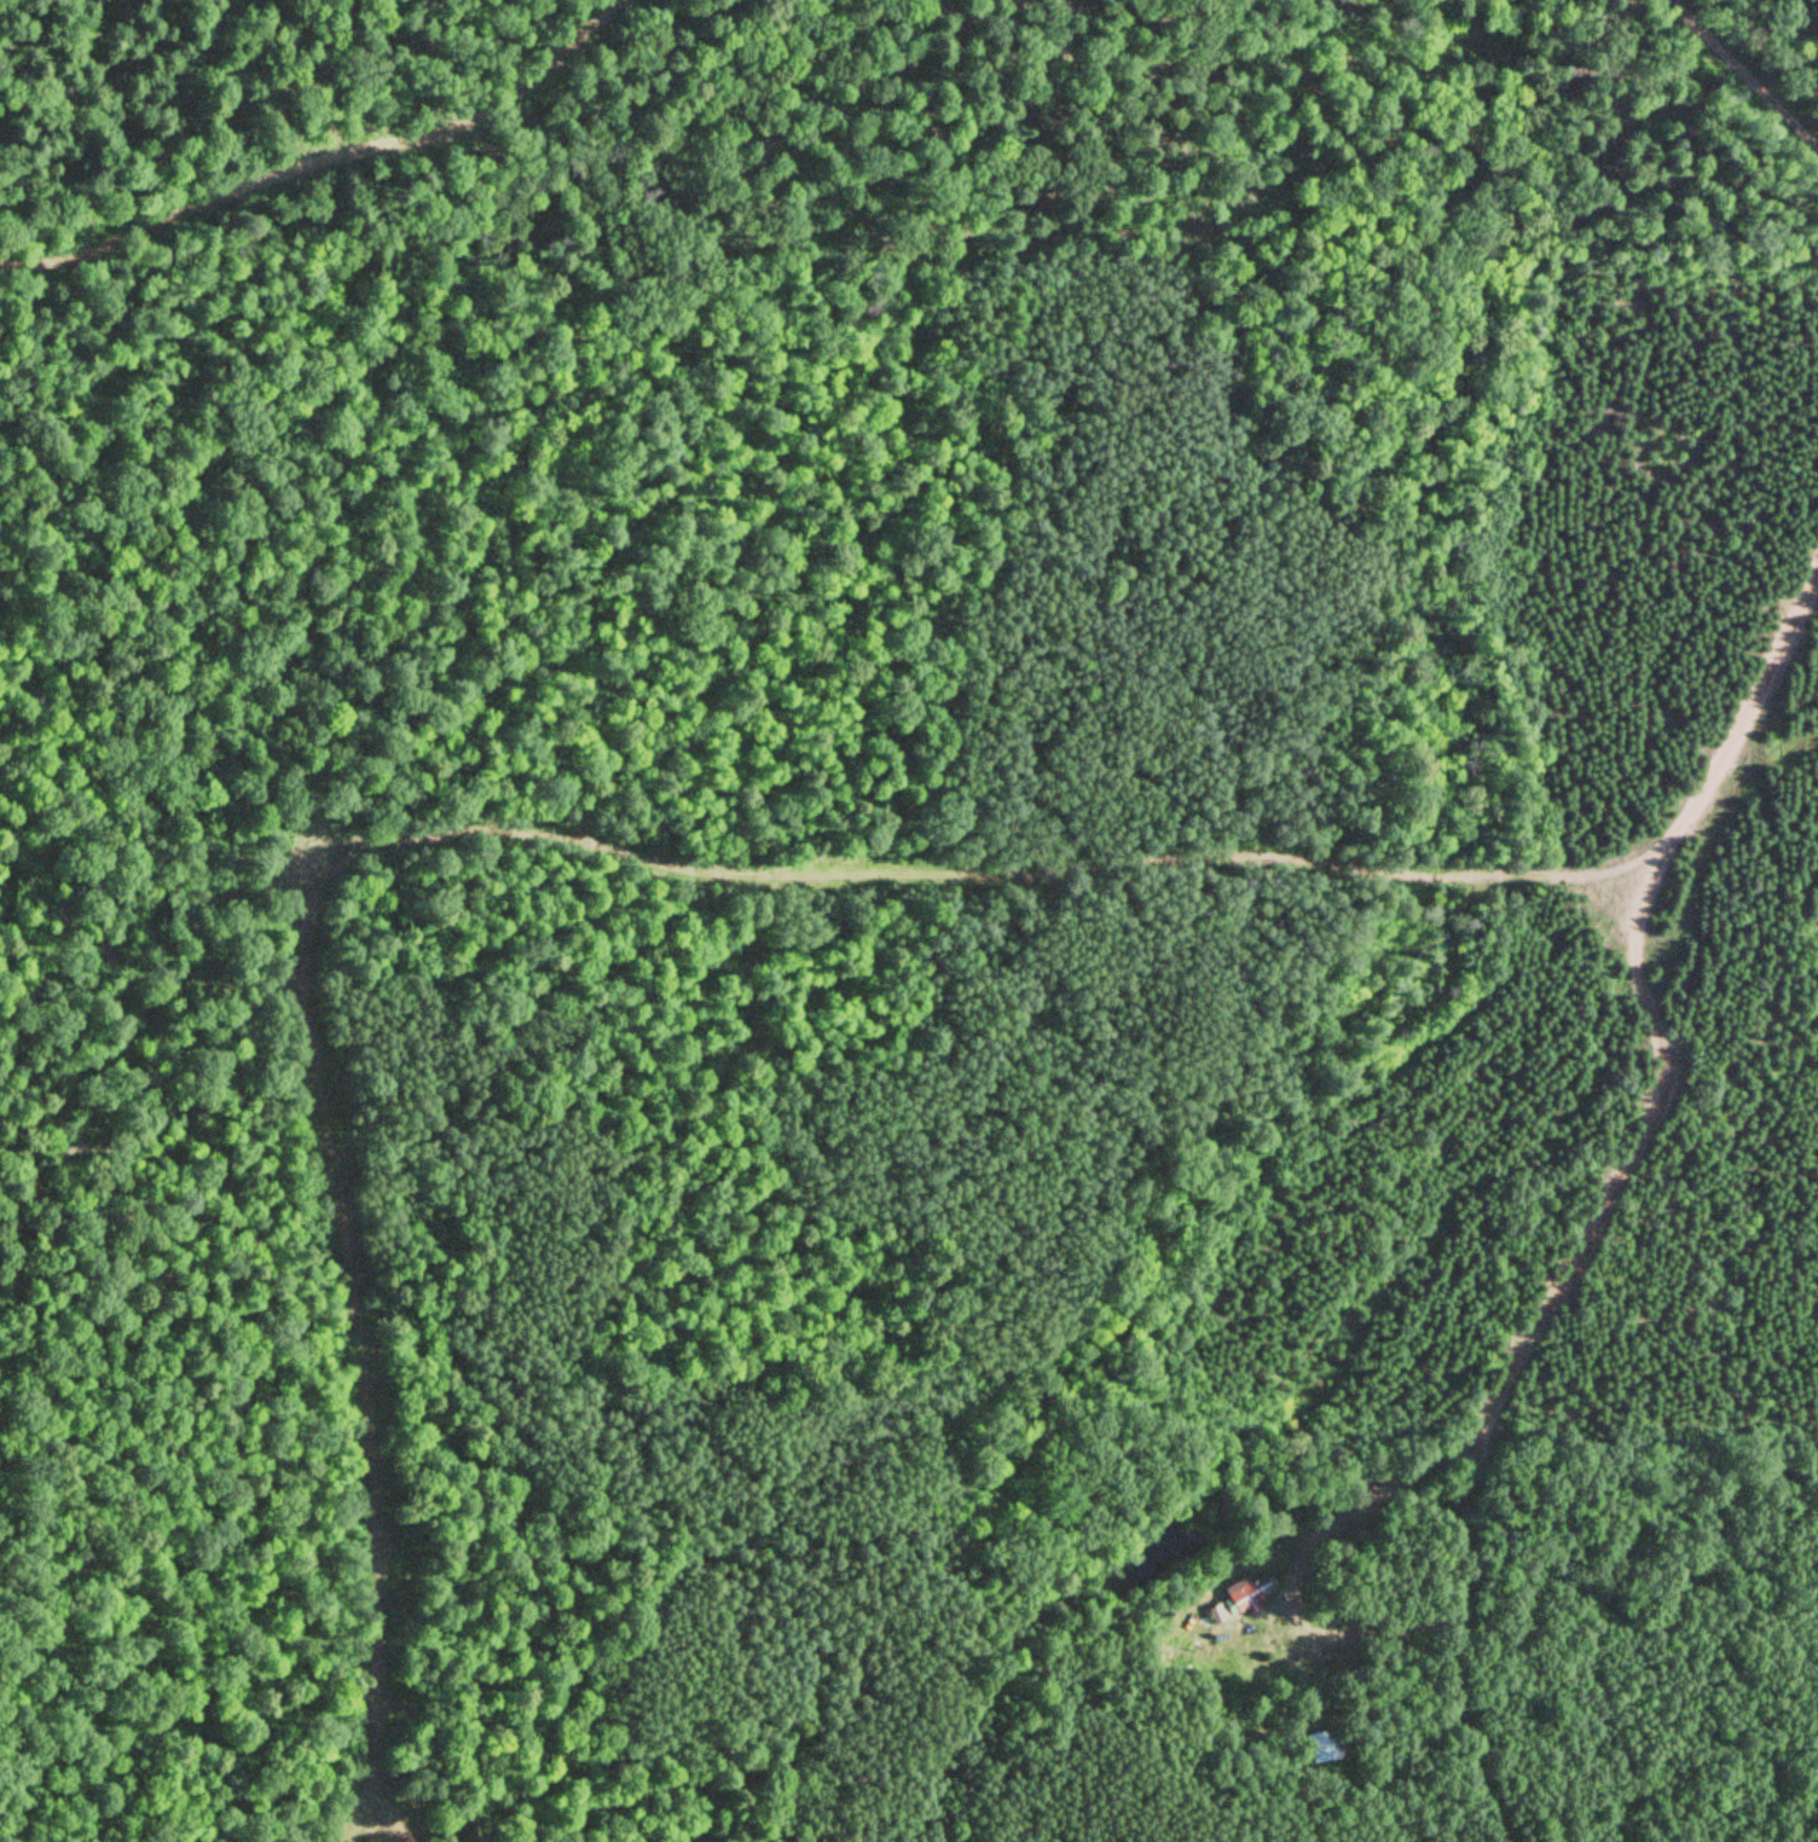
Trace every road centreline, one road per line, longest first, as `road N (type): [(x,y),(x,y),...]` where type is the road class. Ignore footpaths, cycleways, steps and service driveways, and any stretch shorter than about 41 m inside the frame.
road 1 (track): [(1817,559),(1635,914)]

